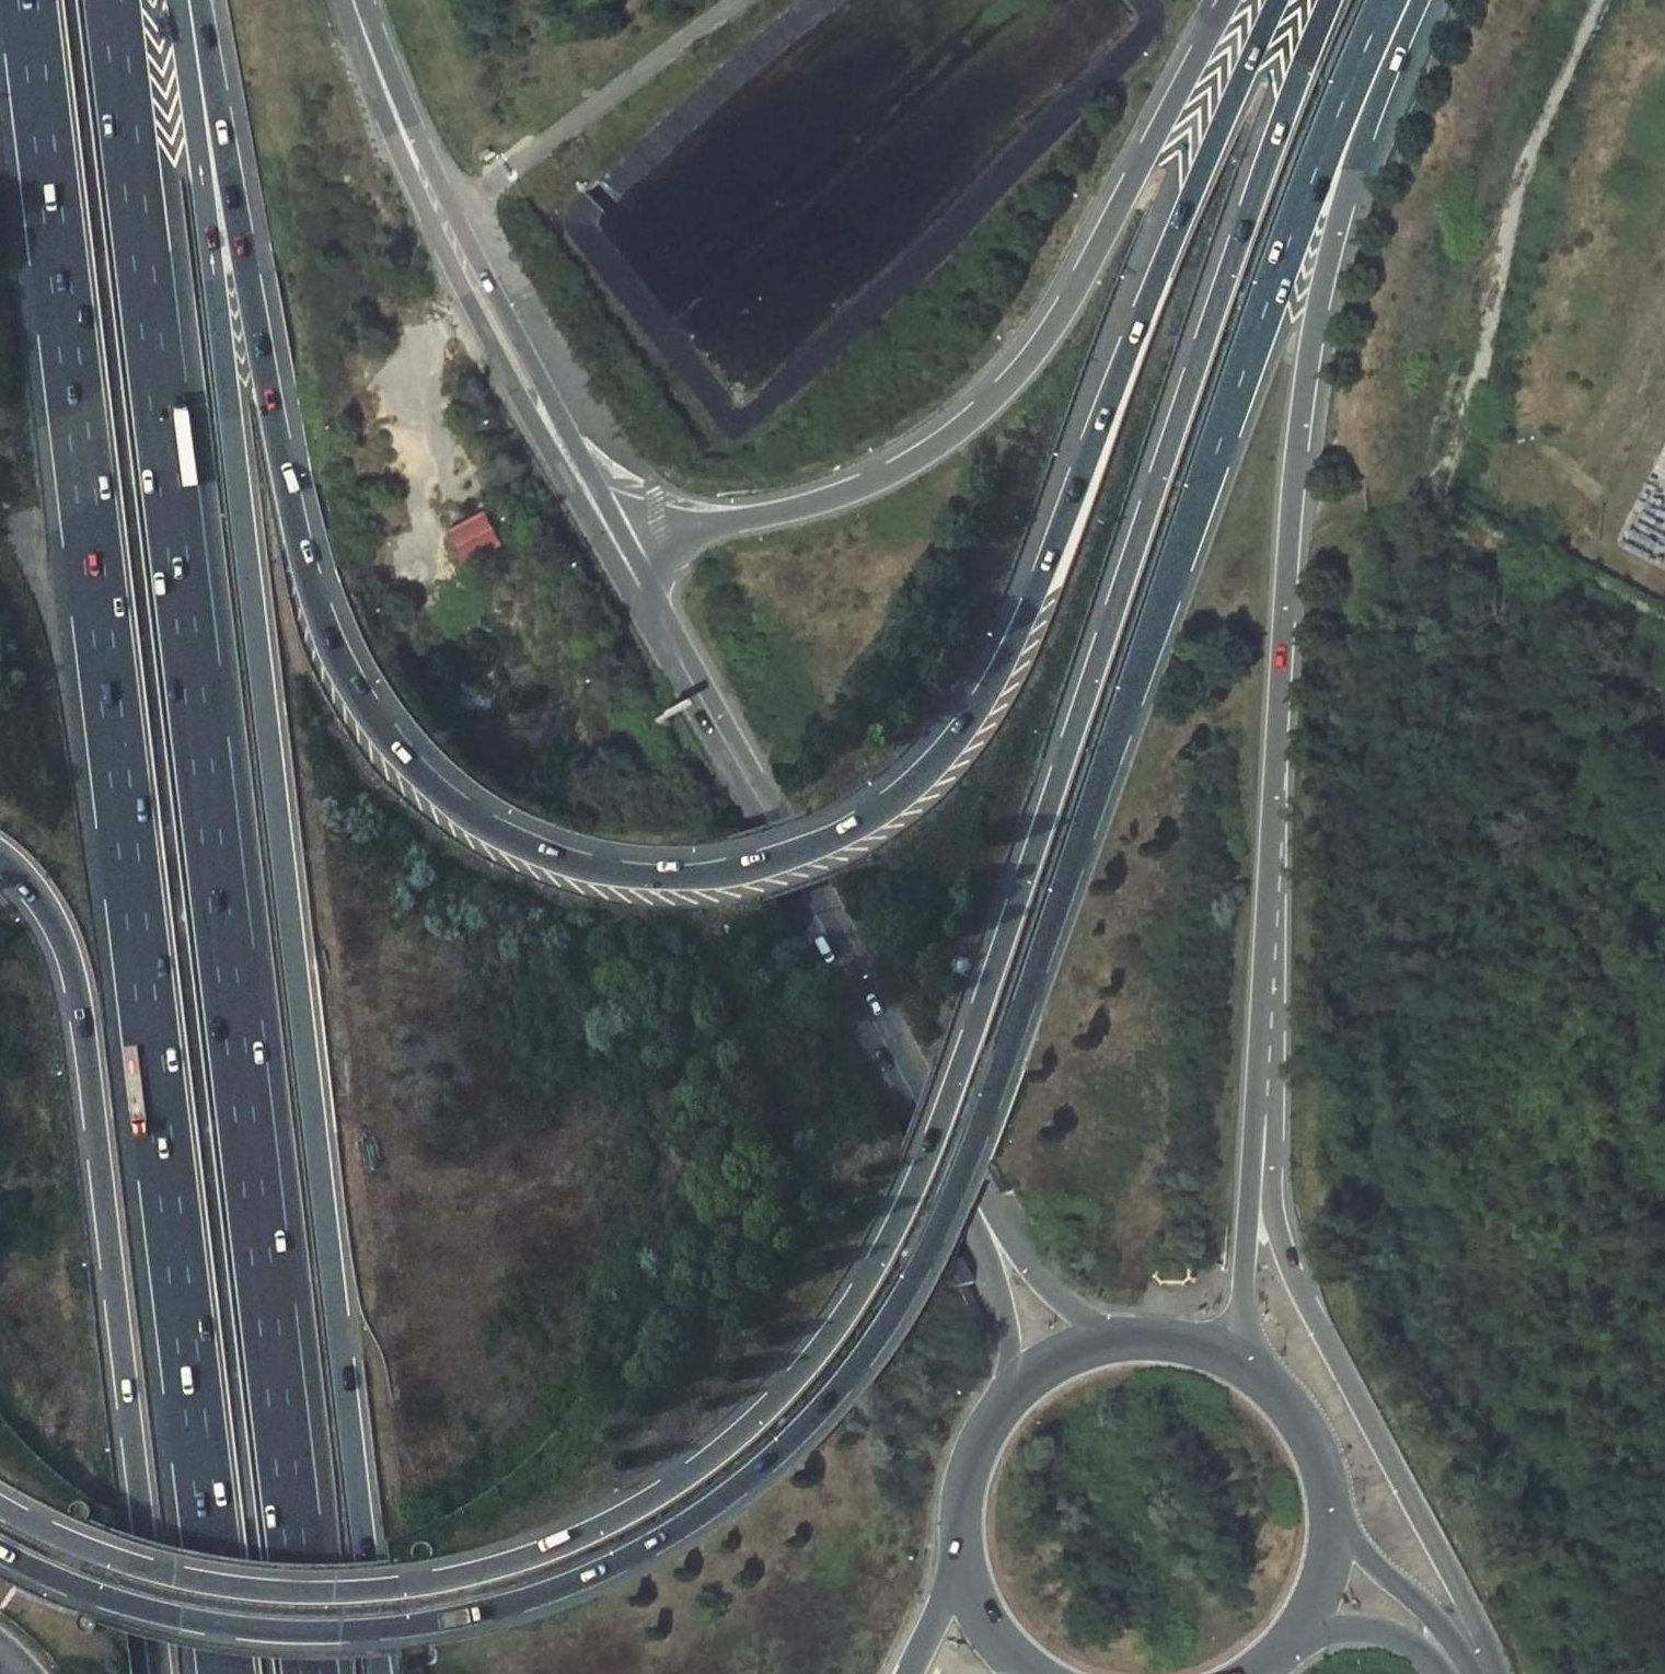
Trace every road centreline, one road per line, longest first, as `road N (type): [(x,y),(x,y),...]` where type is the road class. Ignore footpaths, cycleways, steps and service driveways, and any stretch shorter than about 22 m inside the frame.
road 1 (trunk): [(1330,0),(1245,223),(951,1090),(878,1256),(801,1369),(729,1440),(644,1501),(518,1559),(417,1582),(307,1587),(235,1580),(85,1545),(0,1504)]
road 2 (trunk): [(1279,0),(1158,271),(1021,624),(970,715),(917,778),(836,836),(753,866),(669,877),(573,864),(475,820),(415,769),(346,675),(303,551),(196,0)]
road 3 (motorway): [(381,1673),(179,0)]
road 4 (motorway): [(27,0),(226,1673)]
road 5 (motorway): [(310,1673),(113,0)]
road 6 (trunk): [(978,1139),(1315,176),(1390,0)]
road 7 (trunk): [(0,1551),(92,1591),(291,1629),(426,1623),(580,1579),(672,1534),(806,1426),(889,1320),(978,1139)]
road 8 (trunk): [(1252,1146),(1308,363),(1399,0)]
road 9 (trunk): [(1227,0),(1086,269),(1031,353),(968,417),(841,492),(738,519),(613,538)]
road 10 (secondary): [(977,1225),(613,538)]
road 11 (track): [(1292,514),(1368,502),(1416,473),(1474,225),(1487,129),(1551,0)]
road 12 (tertiary): [(613,538),(442,218),(353,0)]
road 13 (trunk): [(0,859),(47,913),(71,962),(130,1425)]
road 14 (trunk): [(1494,1673),(1437,1548),(1282,1255),(1252,1146)]
road 15 (track): [(481,293),(423,351),(401,441),(439,580),(514,660)]
road 16 (motorway): [(130,1425),(160,1673)]
road 17 (trunk): [(1245,1365),(1252,1146)]
road 18 (secondary): [(1126,1338),(1072,1309),(977,1225)]
road 19 (secondary): [(1333,1521),(1315,1443),(1285,1399),(1245,1365)]
road 20 (secondary): [(1447,1661),(1424,1610),(1333,1521)]
road 21 (secondary): [(977,1225),(1004,1326),(1006,1398)]
road 22 (secondary): [(1006,1398),(978,1439),(962,1485),(961,1558)]
road 23 (secondary): [(1297,1633),(1372,1629),(1447,1661)]
road 24 (secondary): [(961,1558),(991,1628),(1036,1673)]
road 25 (secondary): [(1126,1338),(1060,1357),(1006,1398)]
road 26 (secondary): [(961,1558),(905,1673)]
road 27 (secondary): [(1245,1365),(1175,1339),(1126,1338)]

